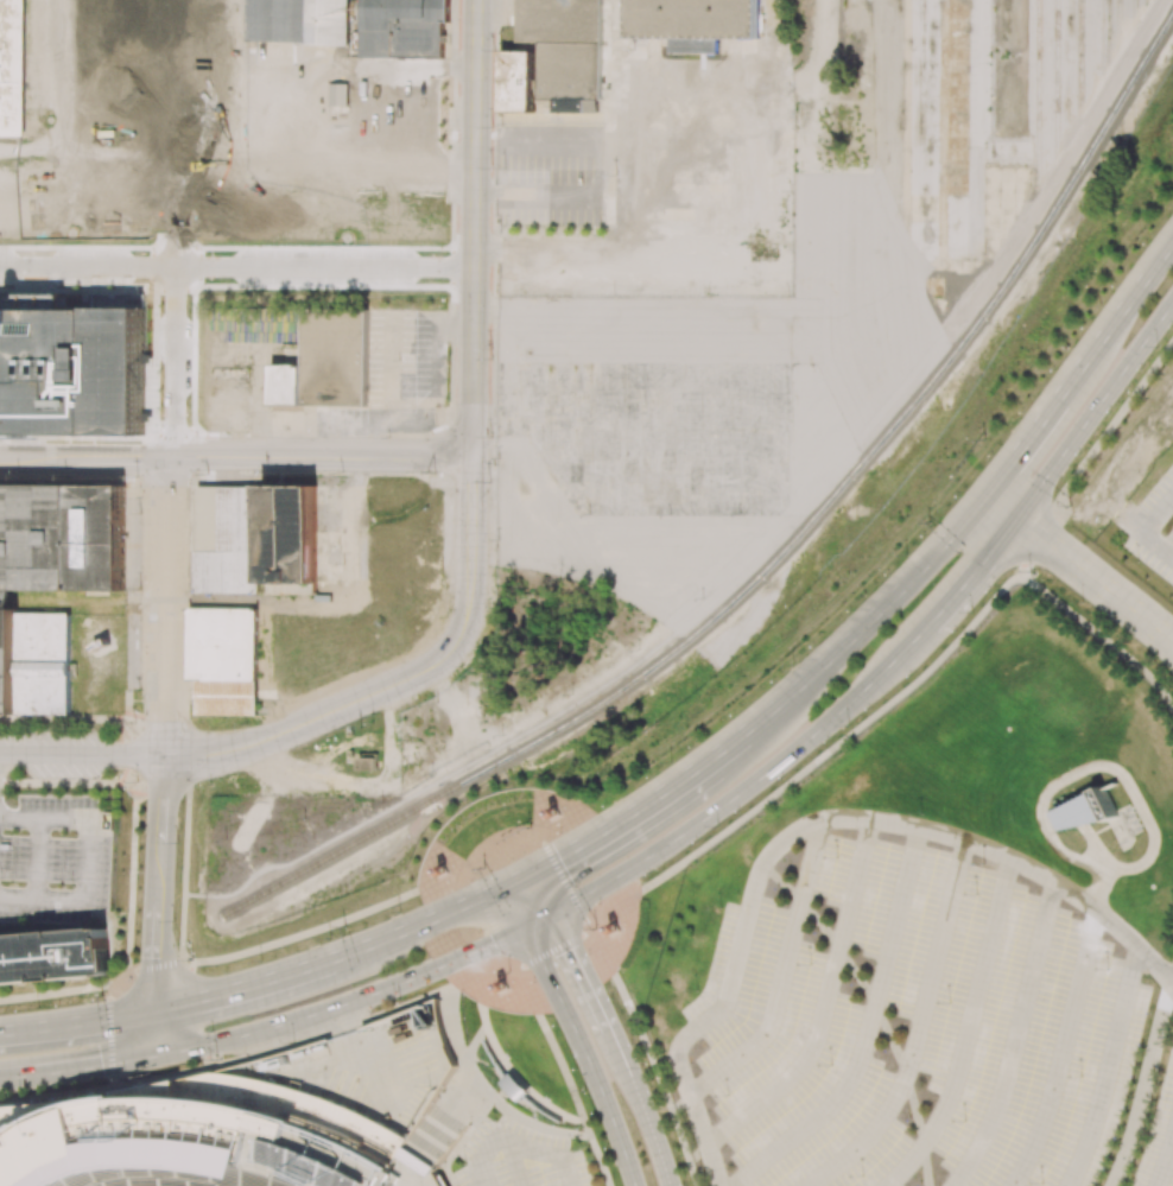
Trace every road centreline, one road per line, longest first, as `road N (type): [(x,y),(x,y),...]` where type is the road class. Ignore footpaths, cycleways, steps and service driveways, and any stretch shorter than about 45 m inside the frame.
road 1 (tertiary): [(450,652),(465,628),(473,582),(474,0)]
road 2 (primary): [(550,912),(642,858),(818,730),(911,643),(1013,522)]
road 3 (tertiary): [(473,456),(0,457)]
road 4 (primary): [(160,1053),(423,973),(522,926)]
road 5 (primary): [(979,499),(866,620),(740,731)]
road 6 (primary): [(1172,236),(979,499)]
road 7 (tertiary): [(450,652),(236,749),(164,754)]
road 8 (residential): [(164,754),(164,457)]
road 9 (secondary): [(522,926),(588,1058),(635,1185)]
road 10 (primary): [(1013,522),(1172,301)]
road 11 (primary): [(740,731),(611,820),(511,877)]
road 12 (primary): [(402,931),(158,1007)]
road 13 (secondary): [(670,1185),(609,1027)]
road 14 (tertiary): [(164,754),(0,754)]
road 15 (primary): [(0,1078),(160,1053)]
road 16 (residential): [(164,457),(164,315)]
road 17 (secondary): [(609,1027),(550,912)]
road 18 (primary): [(511,877),(402,931)]

